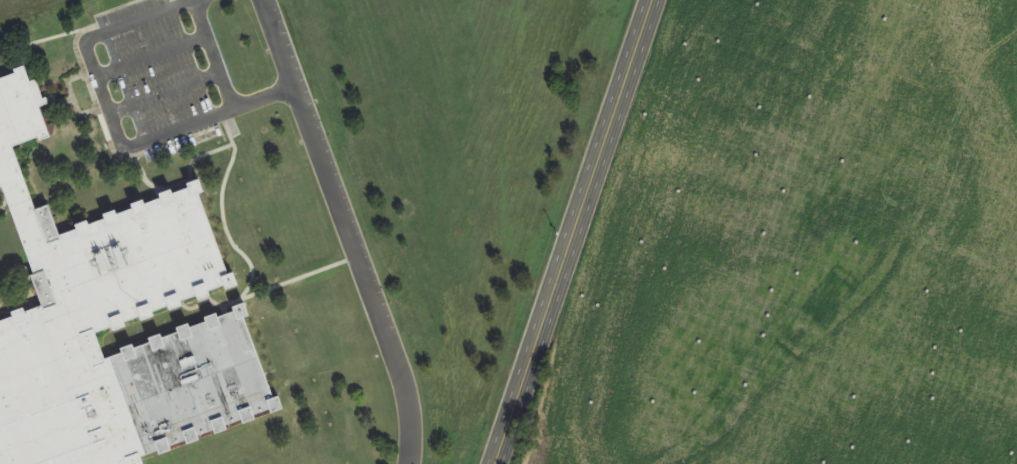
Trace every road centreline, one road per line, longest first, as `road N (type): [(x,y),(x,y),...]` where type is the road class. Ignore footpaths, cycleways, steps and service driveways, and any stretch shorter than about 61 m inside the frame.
road 1 (tertiary): [(494,463),(655,0)]
road 2 (residential): [(418,463),(420,404),(274,0)]

